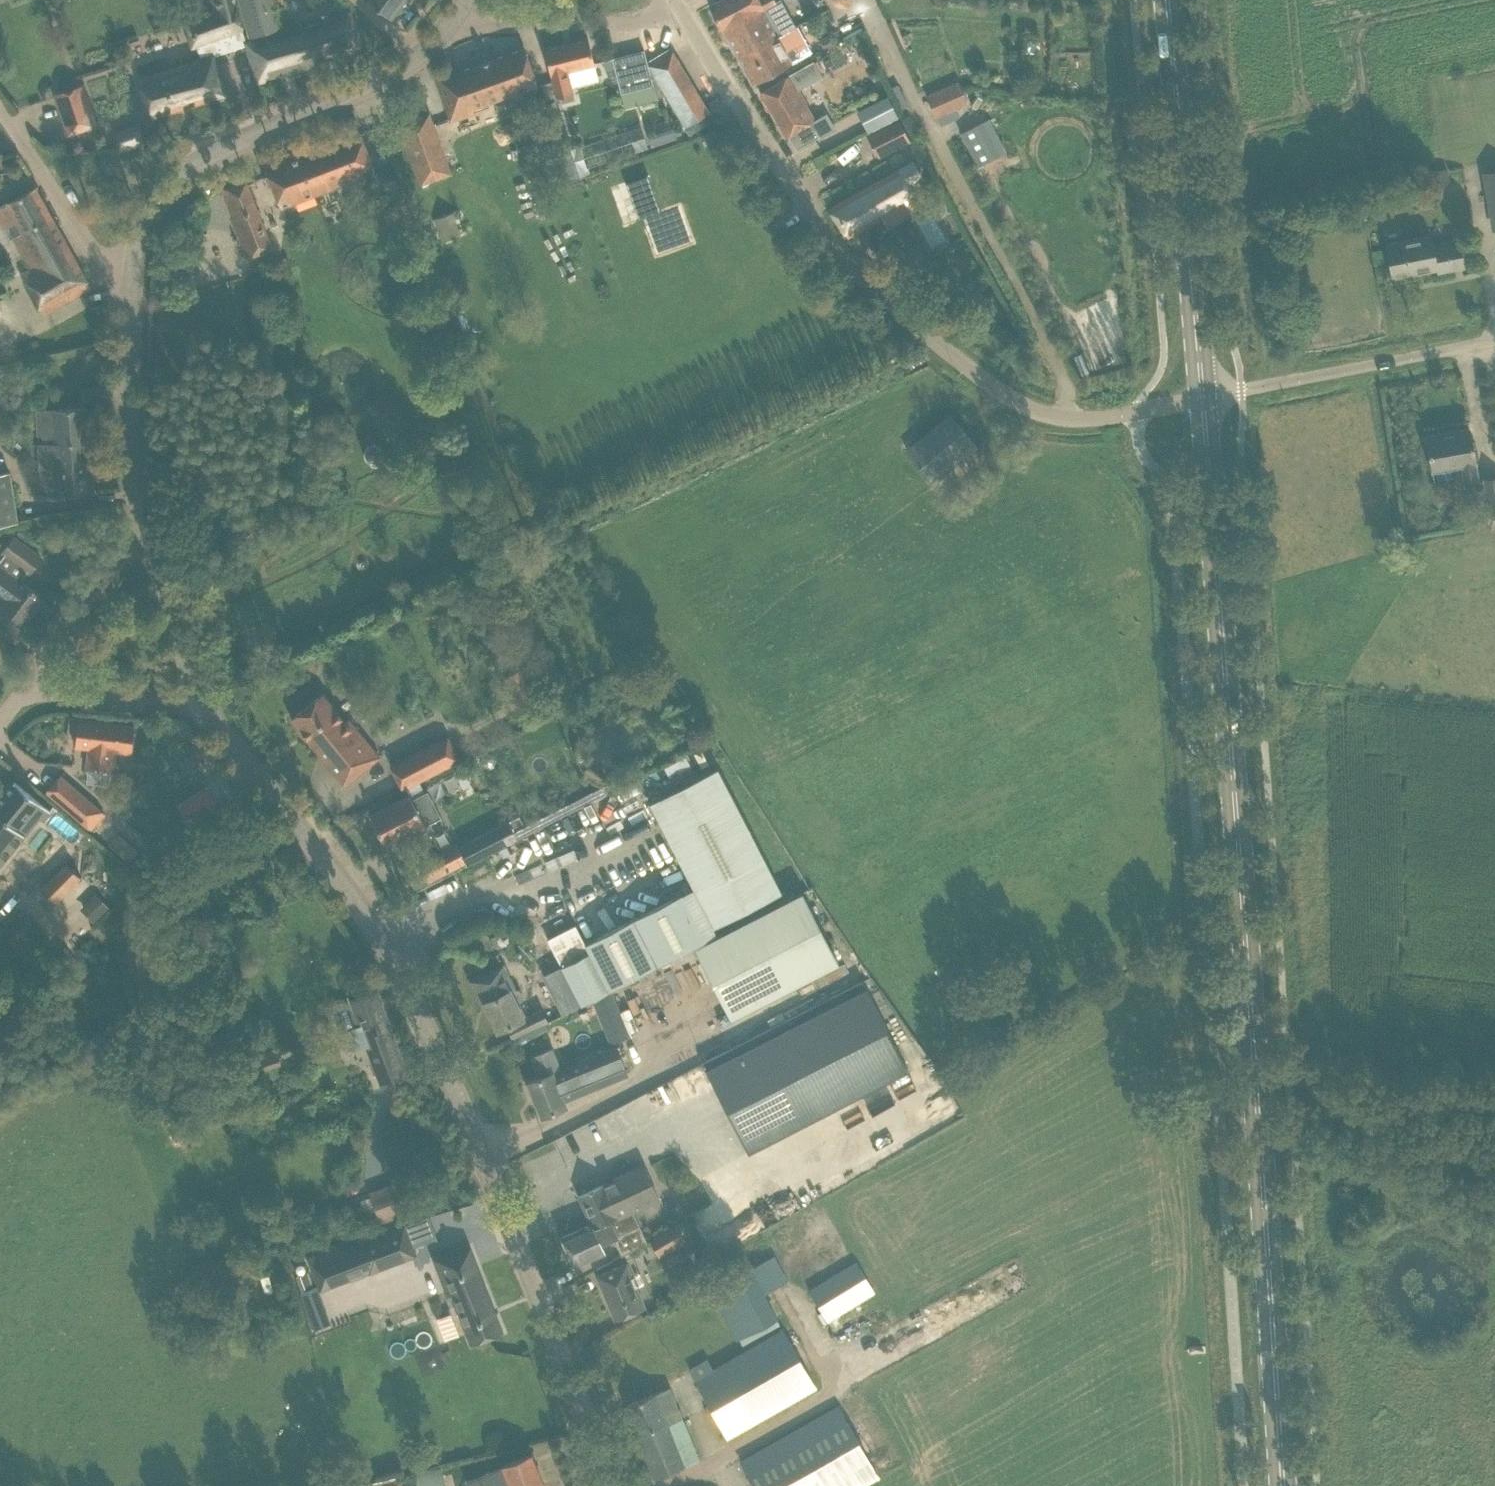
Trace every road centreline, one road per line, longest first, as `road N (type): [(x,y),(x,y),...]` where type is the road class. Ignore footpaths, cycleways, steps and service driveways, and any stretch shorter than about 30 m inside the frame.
road 1 (primary): [(1285,1485),(1204,400)]
road 2 (unclassified): [(615,1485),(453,1087),(386,958),(302,828),(203,703)]
road 3 (unclassified): [(1065,417),(1031,409),(952,357),(842,258),(686,19)]
road 4 (residential): [(1065,417),(1066,382),(863,0)]
road 5 (unclassified): [(131,260),(183,169),(394,69),(451,29)]
road 6 (primary): [(1204,400),(1169,0)]
road 7 (unclassified): [(1204,400),(1494,340)]
road 8 (unclassified): [(152,529),(133,405),(131,260)]
road 9 (unclassified): [(451,29),(686,19)]
road 10 (residential): [(131,260),(96,245),(0,96)]
road 11 (unclassified): [(22,689),(124,546),(152,529)]
road 12 (unclassified): [(203,703),(172,630),(152,529)]
road 13 (unclassified): [(203,703),(22,689)]
road 14 (unclassified): [(1065,417),(1204,400)]

